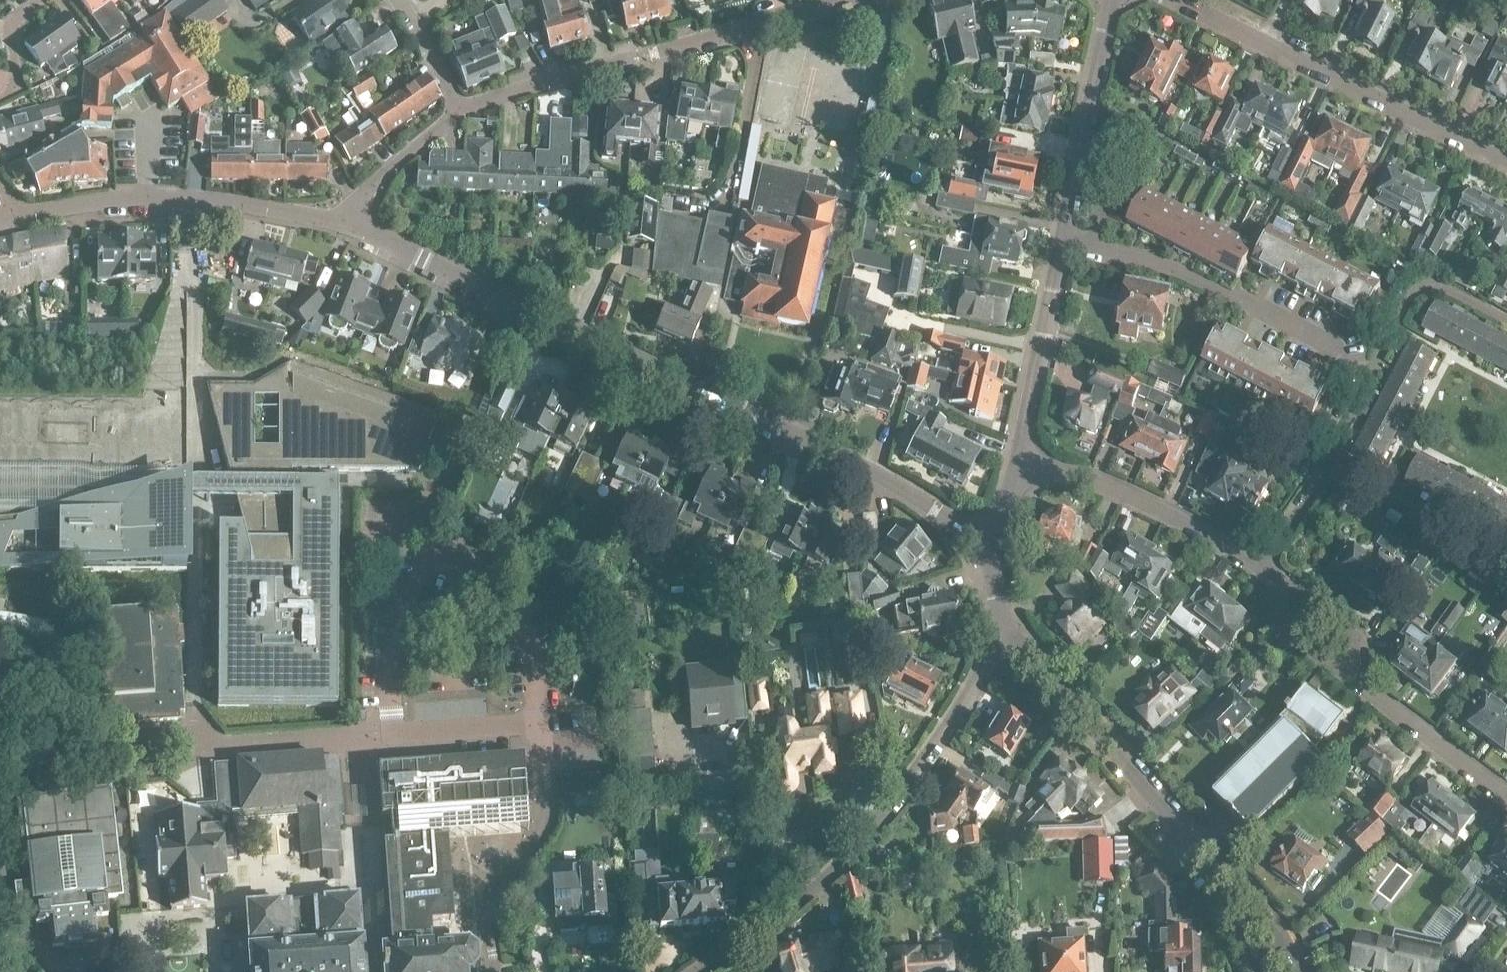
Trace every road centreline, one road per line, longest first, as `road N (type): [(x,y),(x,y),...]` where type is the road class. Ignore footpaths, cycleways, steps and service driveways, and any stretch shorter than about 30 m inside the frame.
road 1 (residential): [(345,225),(870,470),(994,544)]
road 2 (residential): [(708,971),(819,884),(868,833),(921,765),(1002,635)]
road 3 (residential): [(1296,971),(1031,655),(1002,635)]
road 4 (residential): [(847,0),(460,112)]
road 5 (residential): [(1506,162),(1172,0)]
road 6 (residential): [(1374,367),(1195,278),(1062,244)]
road 7 (residential): [(12,219),(109,200),(195,199),(345,225)]
road 8 (residential): [(1264,568),(1101,484),(1020,457)]
road 9 (residential): [(1062,244),(1113,0)]
road 10 (residential): [(1020,457),(1062,244)]
road 11 (residential): [(1506,555),(1332,462)]
road 12 (residential): [(1506,798),(1354,679)]
road 13 (residential): [(1374,367),(1409,298),(1426,287),(1443,286),(1506,320)]
road 14 (residential): [(460,112),(383,172),(345,225)]
road 15 (residential): [(1354,679),(1358,653),(1350,633),(1285,584)]
road 16 (residential): [(460,112),(398,0)]
road 17 (residential): [(1354,679),(1291,630),(1285,584)]
road 18 (residential): [(1264,568),(1332,462)]

